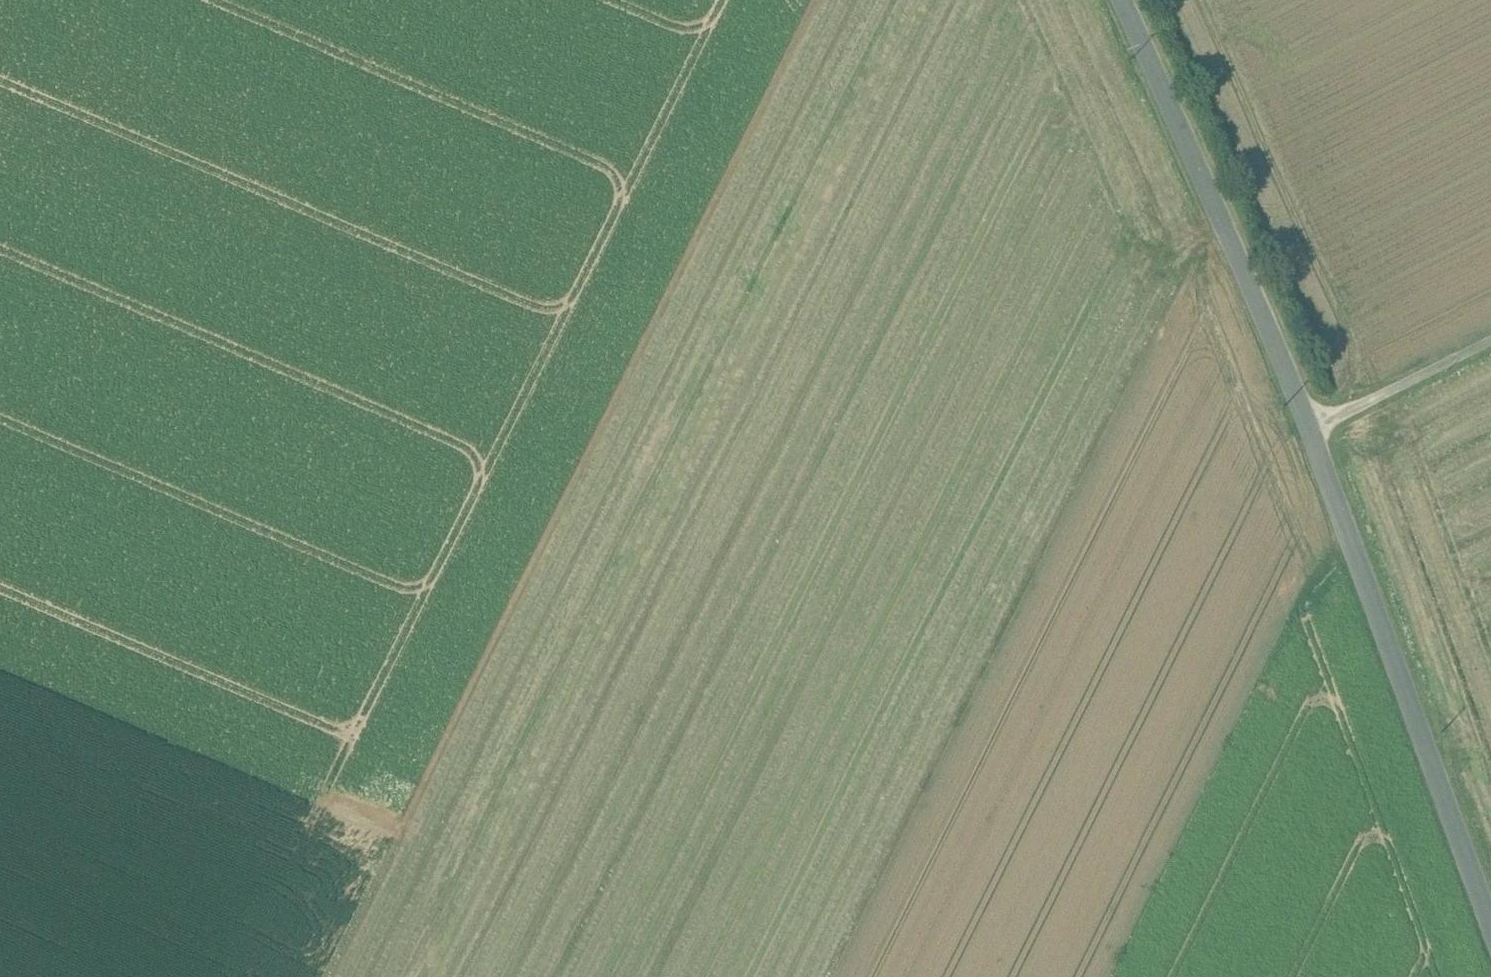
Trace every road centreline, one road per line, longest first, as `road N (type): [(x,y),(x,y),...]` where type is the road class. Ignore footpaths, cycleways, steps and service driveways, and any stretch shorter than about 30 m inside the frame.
road 1 (unclassified): [(1120,0),(1311,424),(1490,919)]

